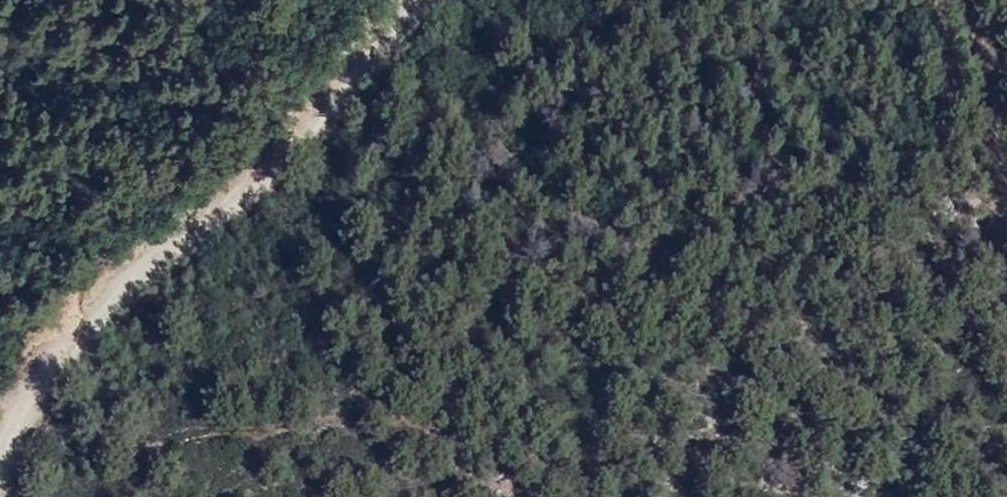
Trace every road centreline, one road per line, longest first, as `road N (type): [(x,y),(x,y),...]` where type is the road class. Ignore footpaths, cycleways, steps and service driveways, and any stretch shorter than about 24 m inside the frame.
road 1 (track): [(0,471),(44,381),(146,260),(426,0)]
road 2 (track): [(946,0),(959,3),(1006,268)]

